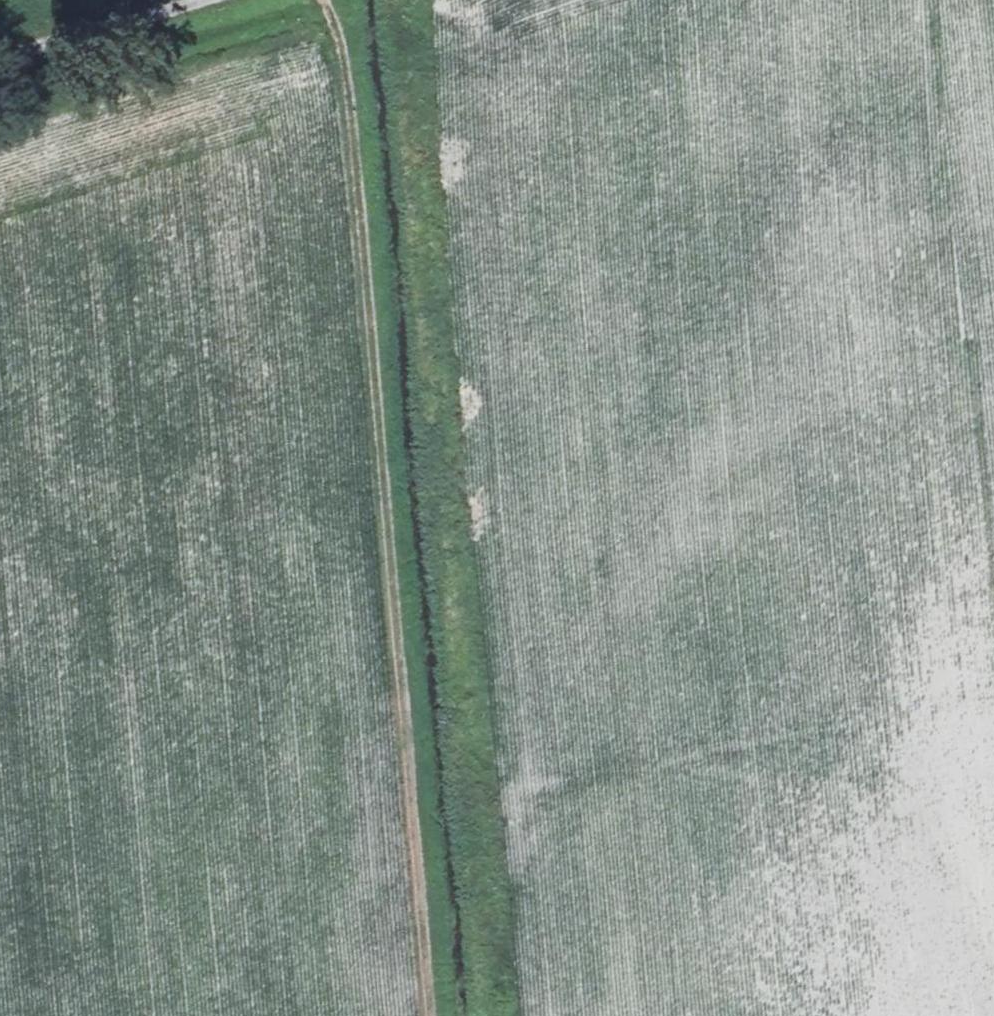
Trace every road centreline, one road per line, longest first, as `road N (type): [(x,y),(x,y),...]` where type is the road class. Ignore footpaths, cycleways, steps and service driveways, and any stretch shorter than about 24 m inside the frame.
road 1 (unclassified): [(0,59),(212,0)]

